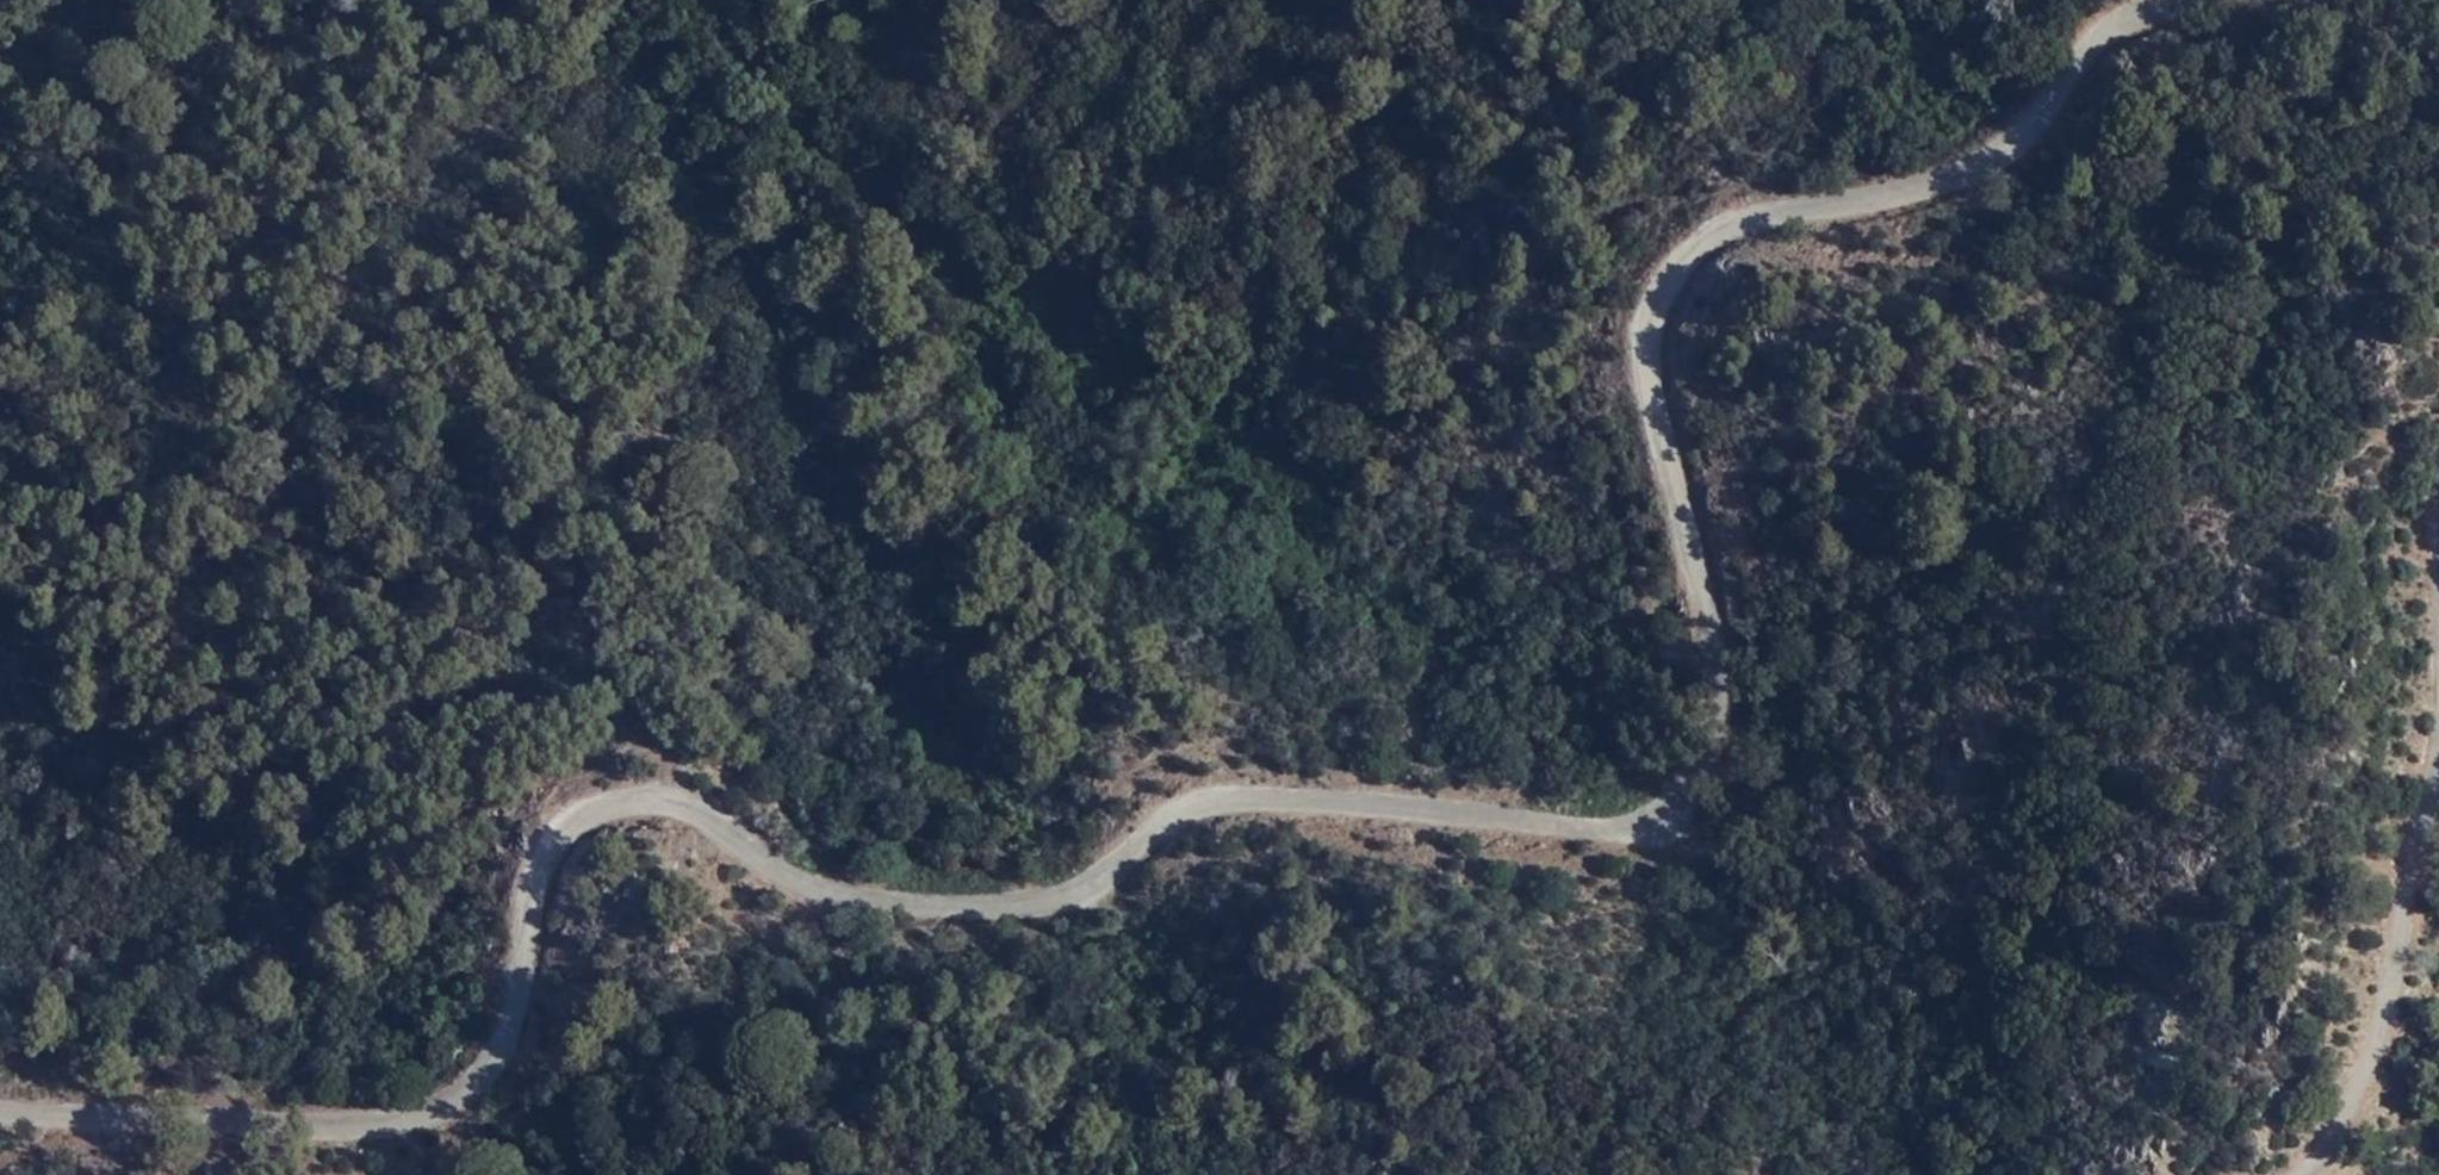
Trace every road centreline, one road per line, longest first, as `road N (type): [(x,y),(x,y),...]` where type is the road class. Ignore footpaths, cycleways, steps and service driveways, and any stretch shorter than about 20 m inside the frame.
road 1 (tertiary): [(0,1117),(251,1131),(405,1127),(490,1069),(512,998),(523,920),(570,833),(633,801),(681,807),(809,871),(937,899),(1036,894),(1302,796),(1469,826),(1601,828),(1698,775),(1717,680),(1647,346),(1659,298),(1688,258),(1723,230),(1894,198),(2019,139),(2099,41),(2168,0)]
road 2 (unclassified): [(2438,761),(2381,1016),(2338,1135),(2299,1174)]

